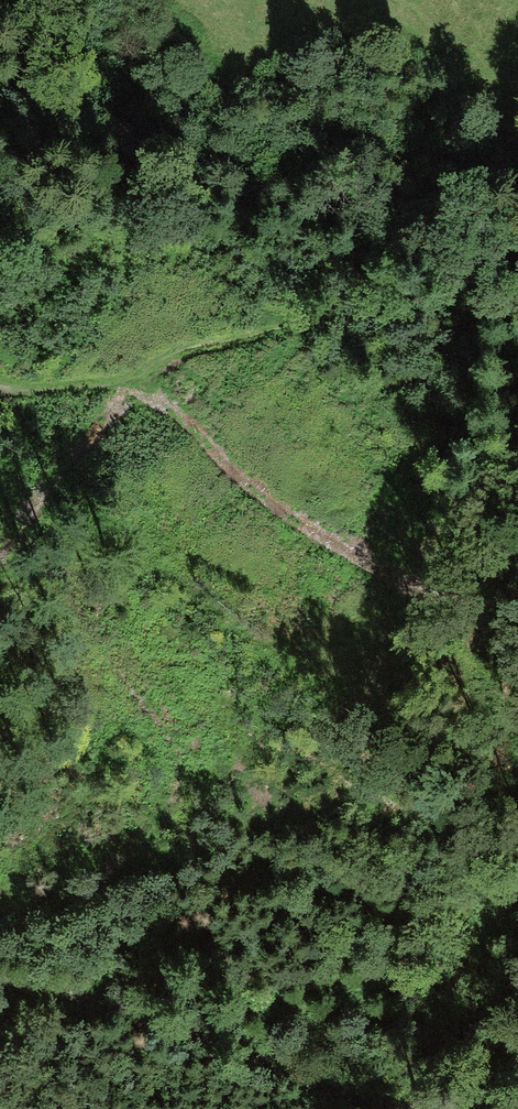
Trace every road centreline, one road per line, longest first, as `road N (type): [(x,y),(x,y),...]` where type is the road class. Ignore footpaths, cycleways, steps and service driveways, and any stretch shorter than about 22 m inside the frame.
road 1 (track): [(0,395),(128,386),(186,347),(517,298)]
road 2 (track): [(517,621),(289,521),(195,425),(128,386)]
road 3 (track): [(0,982),(401,1108)]

